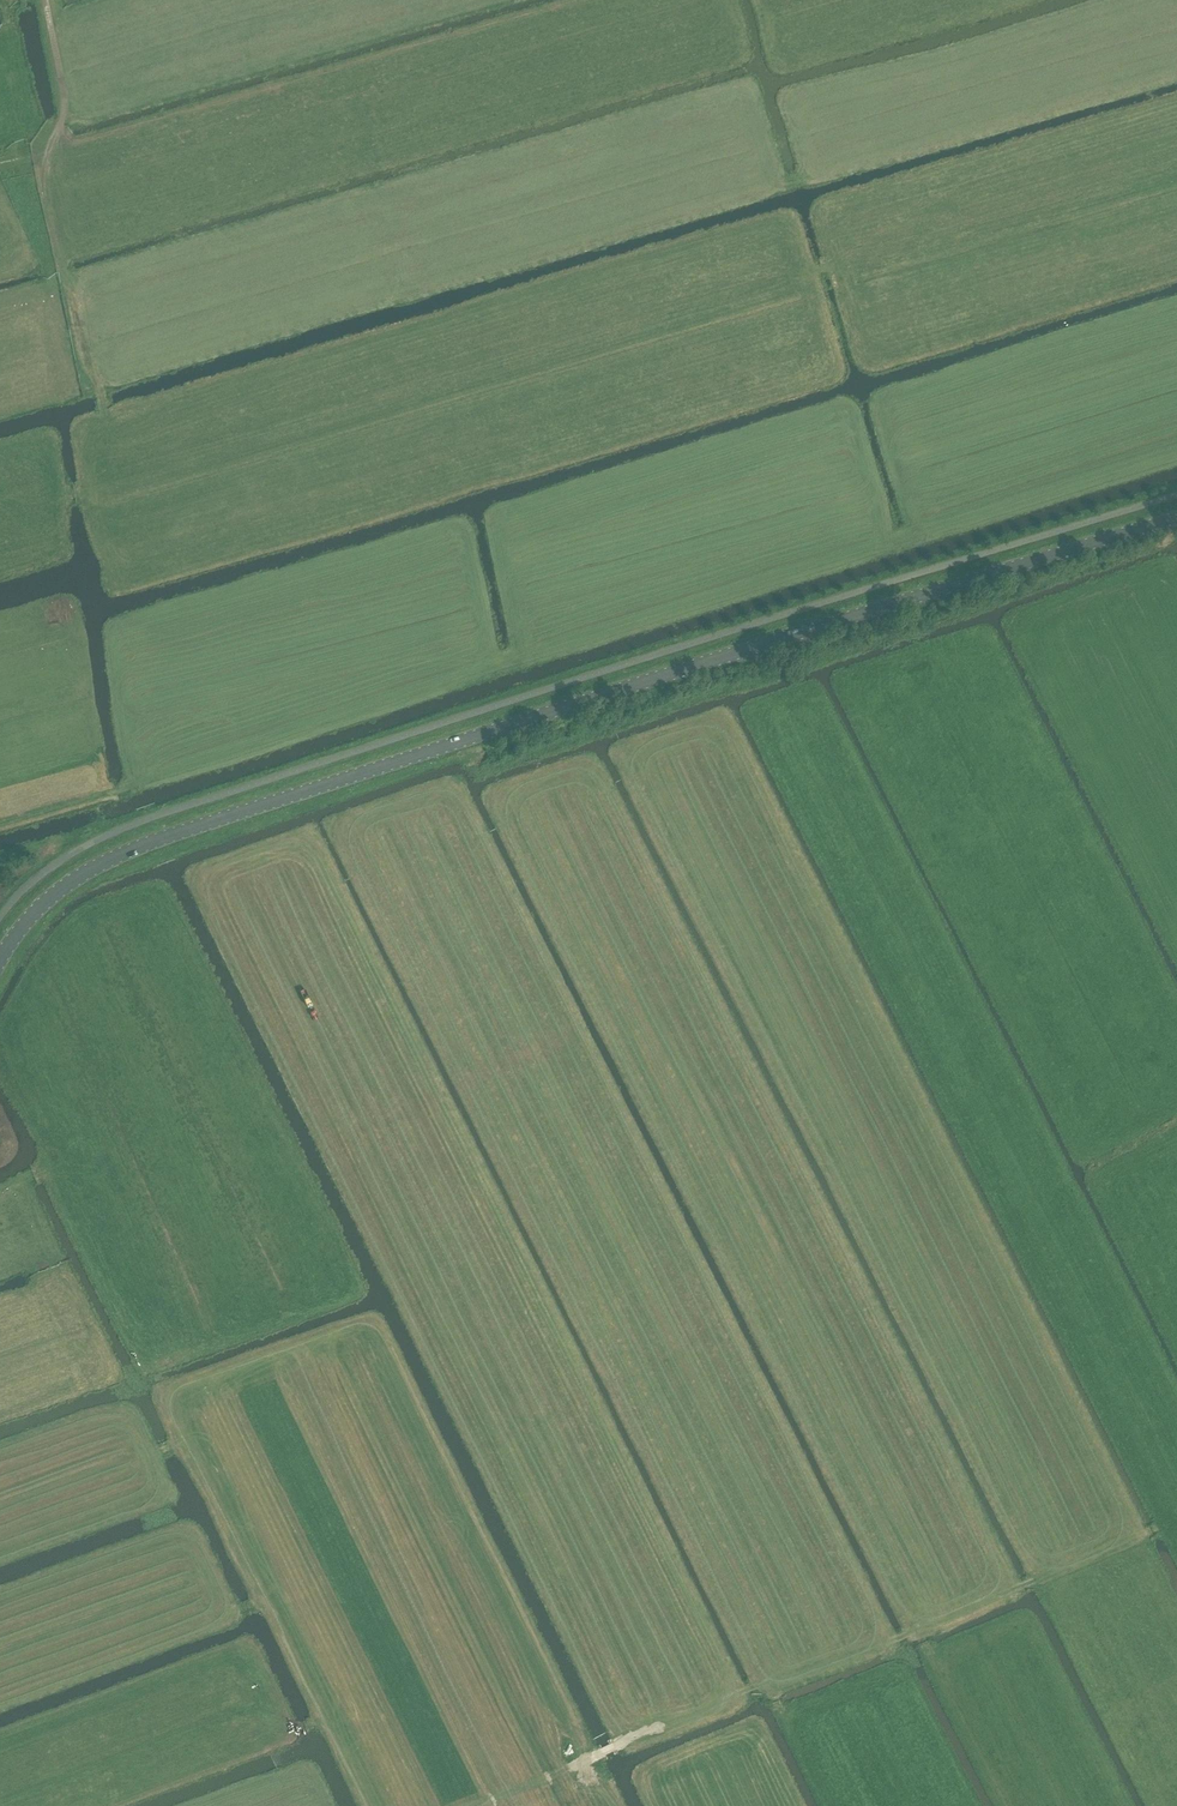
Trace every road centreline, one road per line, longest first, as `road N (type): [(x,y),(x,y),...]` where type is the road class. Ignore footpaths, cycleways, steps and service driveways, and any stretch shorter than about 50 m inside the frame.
road 1 (secondary): [(0,959),(30,914),(124,851),(1176,517)]
road 2 (track): [(45,0),(64,101),(44,182),(86,365),(107,419)]

